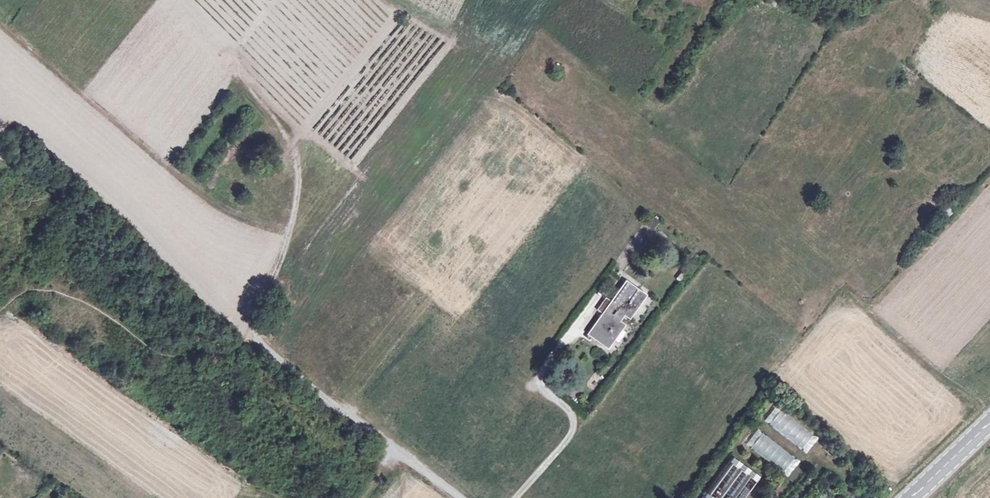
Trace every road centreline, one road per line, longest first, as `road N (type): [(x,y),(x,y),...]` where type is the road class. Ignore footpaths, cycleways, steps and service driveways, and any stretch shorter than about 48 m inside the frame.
road 1 (track): [(295,198),(253,324),(256,342),(460,497)]
road 2 (track): [(514,497),(571,433),(565,407),(534,379),(542,366)]

